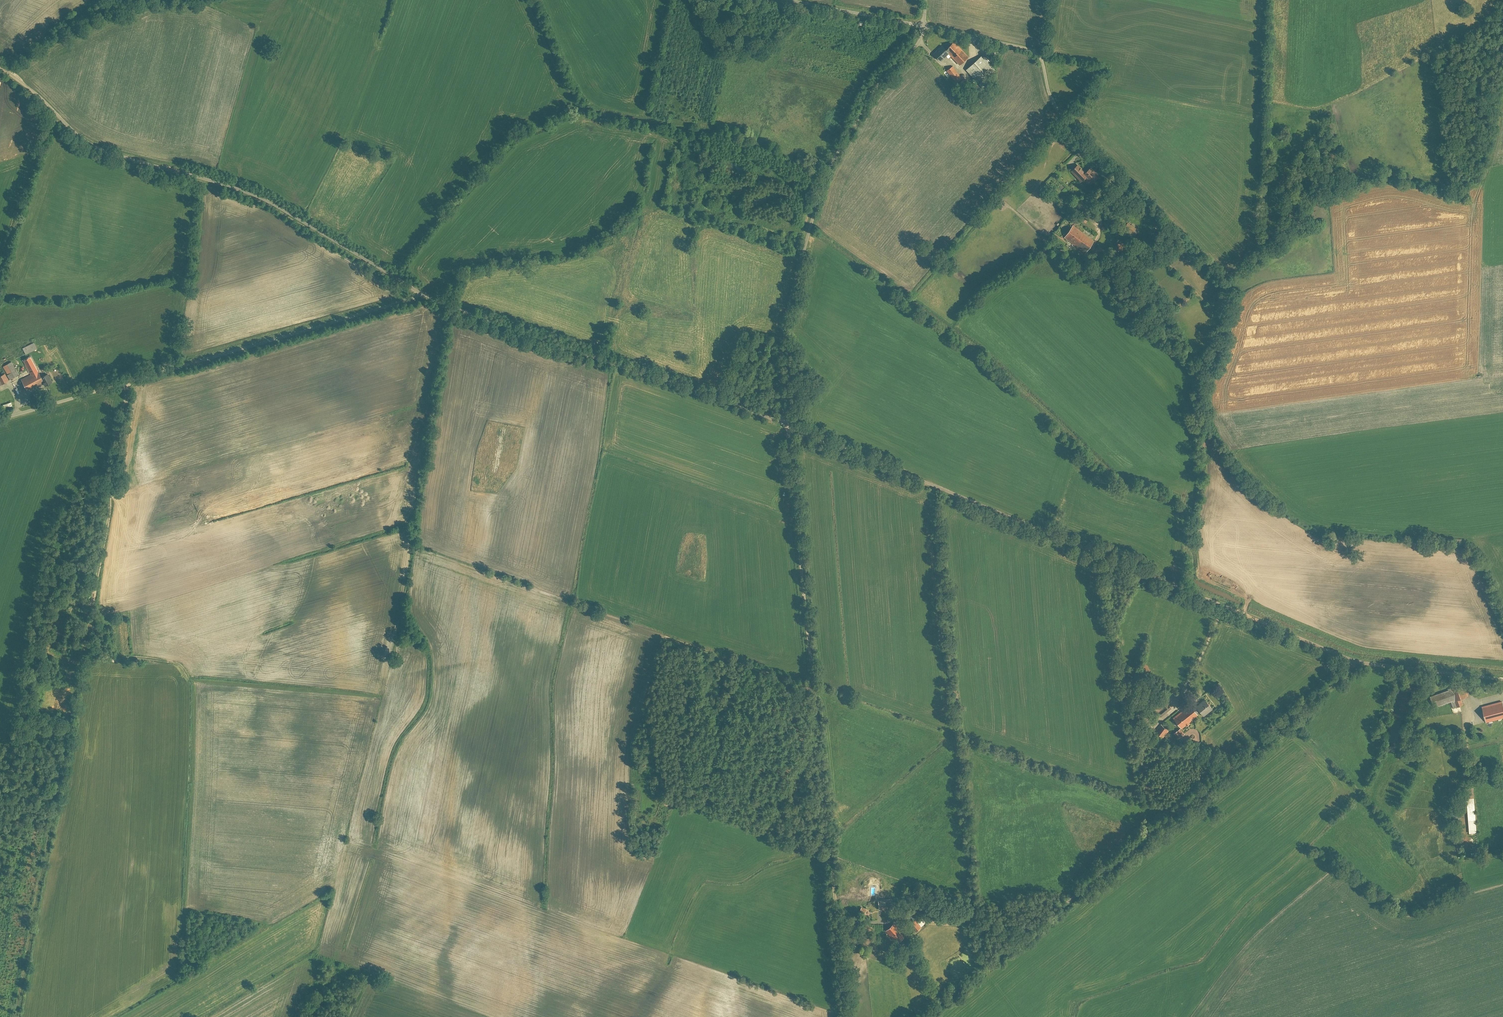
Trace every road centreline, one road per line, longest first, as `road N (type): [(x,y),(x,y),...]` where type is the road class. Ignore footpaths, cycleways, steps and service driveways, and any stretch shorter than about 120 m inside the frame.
road 1 (track): [(127,382),(14,1016)]
road 2 (track): [(786,424),(848,1016)]
road 3 (track): [(1124,180),(1230,283),(1258,250),(1325,200),(1404,180),(1481,178),(1502,111)]
road 4 (residential): [(0,67),(89,144),(265,198),(421,296)]
road 5 (residential): [(786,424),(1225,607)]
road 6 (residential): [(421,296),(0,420)]
road 7 (residential): [(925,26),(876,83),(820,193),(781,334),(786,424)]
road 8 (residential): [(1357,662),(1034,928)]
road 9 (residential): [(421,296),(786,424)]
road 10 (residential): [(925,26),(1036,53),(1059,112),(1117,174)]
road 11 (track): [(55,112),(0,285)]
road 12 (residential): [(1357,662),(1502,679)]
road 13 (residential): [(1225,607),(1357,662)]
road 14 (residential): [(925,26),(786,0)]
road 15 (track): [(1034,928),(927,1016)]

